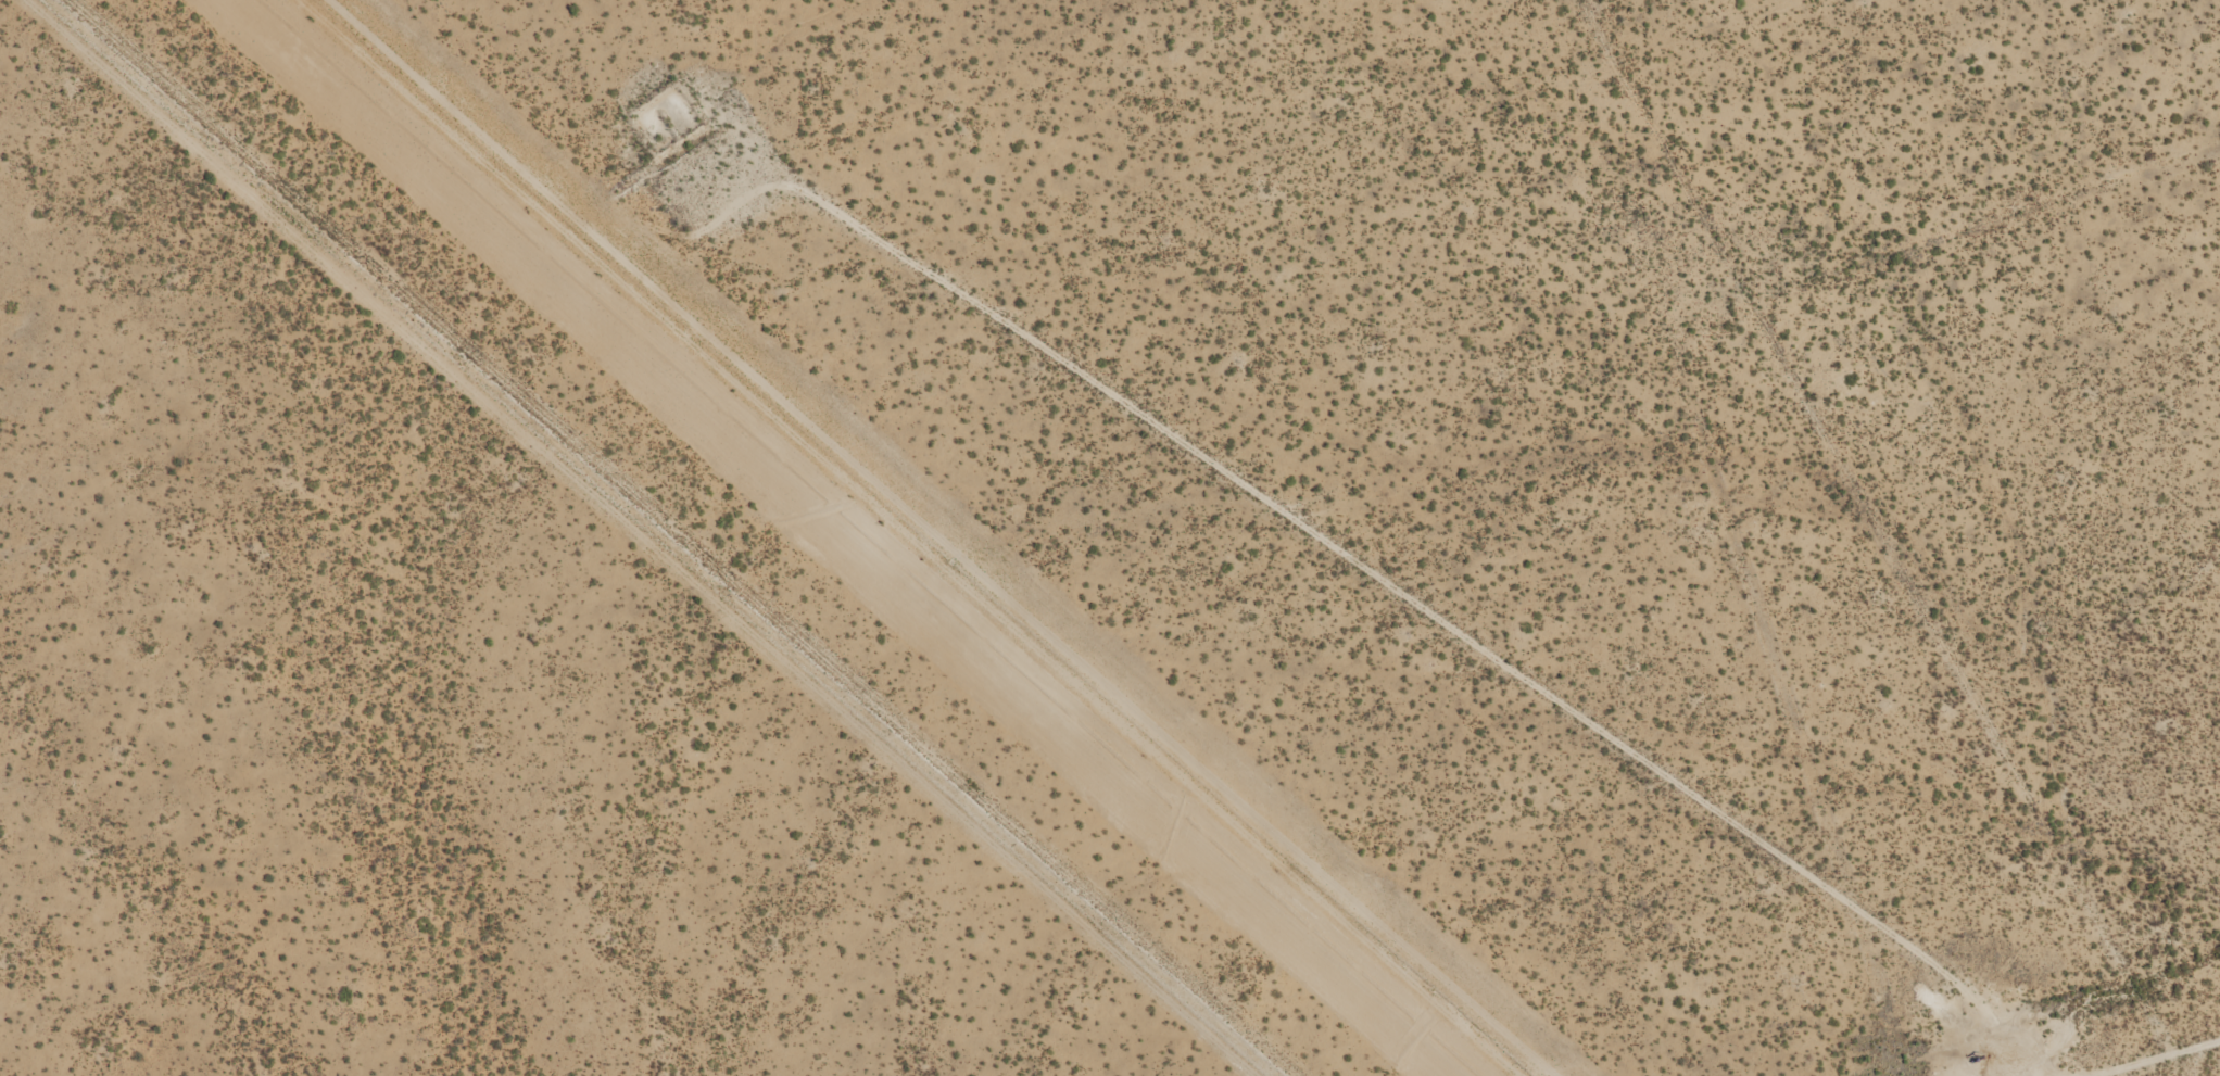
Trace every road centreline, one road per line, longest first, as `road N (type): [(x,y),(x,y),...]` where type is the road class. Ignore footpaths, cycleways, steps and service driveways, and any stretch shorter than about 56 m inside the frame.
road 1 (track): [(2219,182),(1825,313)]

